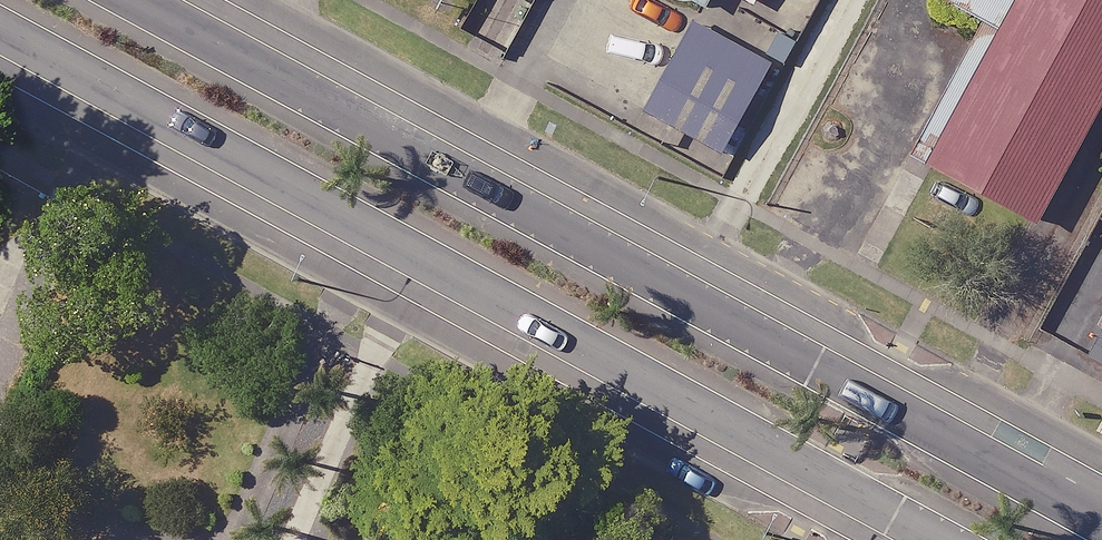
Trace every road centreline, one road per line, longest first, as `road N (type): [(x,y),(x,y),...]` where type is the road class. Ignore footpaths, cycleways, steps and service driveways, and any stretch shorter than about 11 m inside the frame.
road 1 (secondary): [(131,0),(1101,525)]
road 2 (secondary): [(942,539),(0,33)]

